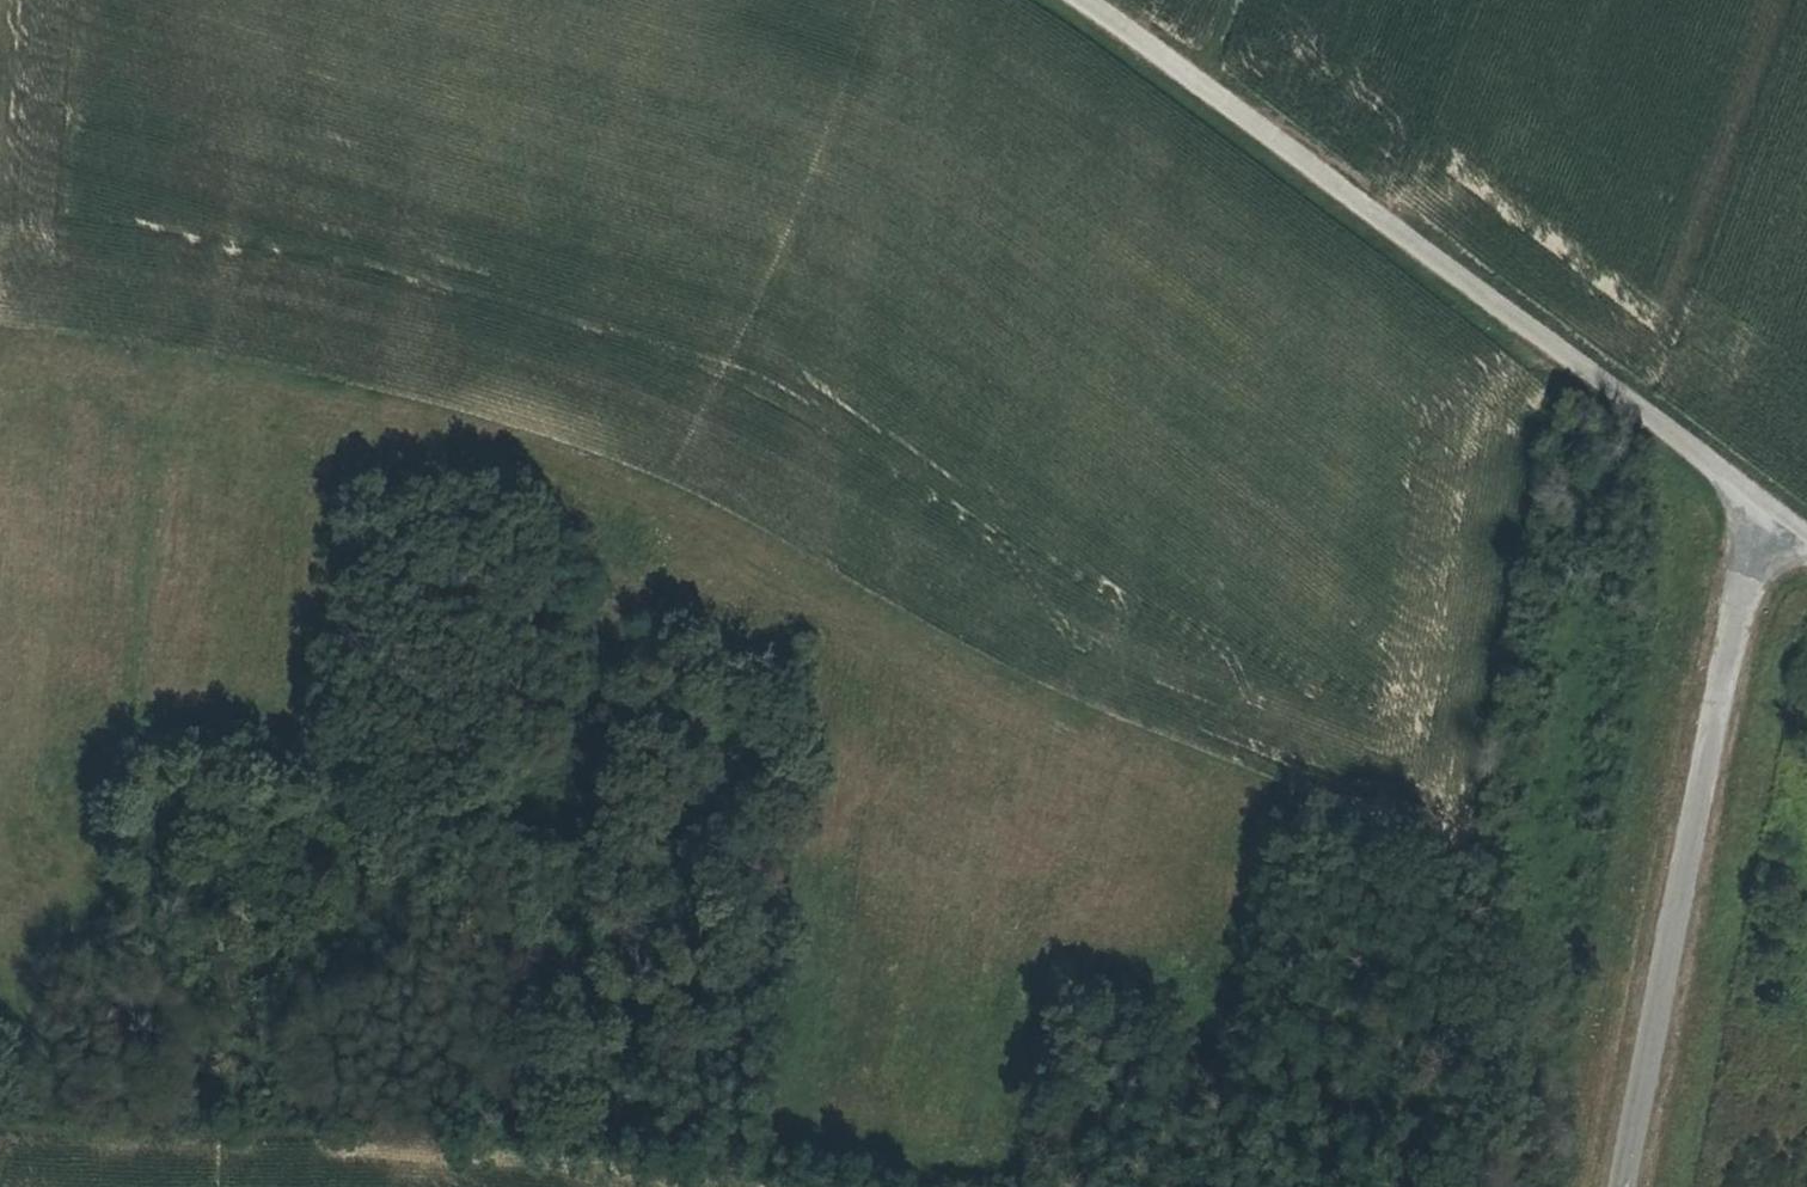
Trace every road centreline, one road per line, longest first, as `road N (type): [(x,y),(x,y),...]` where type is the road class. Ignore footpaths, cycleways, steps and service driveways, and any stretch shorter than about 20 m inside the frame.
road 1 (unclassified): [(1088,0),(1784,516)]
road 2 (unclassified): [(1622,1186),(1724,663),(1741,603),(1784,516)]

